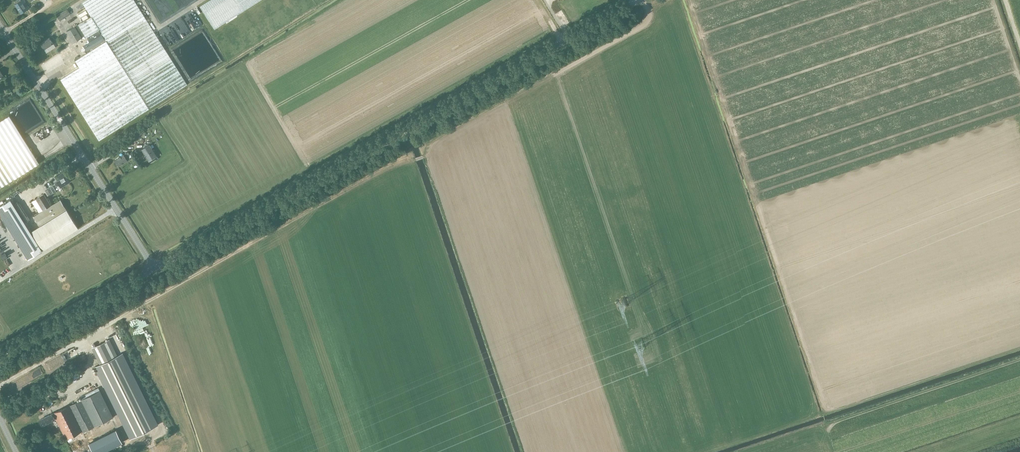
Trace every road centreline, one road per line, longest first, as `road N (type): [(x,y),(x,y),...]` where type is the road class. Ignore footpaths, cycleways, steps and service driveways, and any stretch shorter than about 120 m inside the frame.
road 1 (unclassified): [(154,269),(637,0)]
road 2 (unclassified): [(154,269),(0,26)]
road 3 (unclassified): [(0,355),(154,269)]

